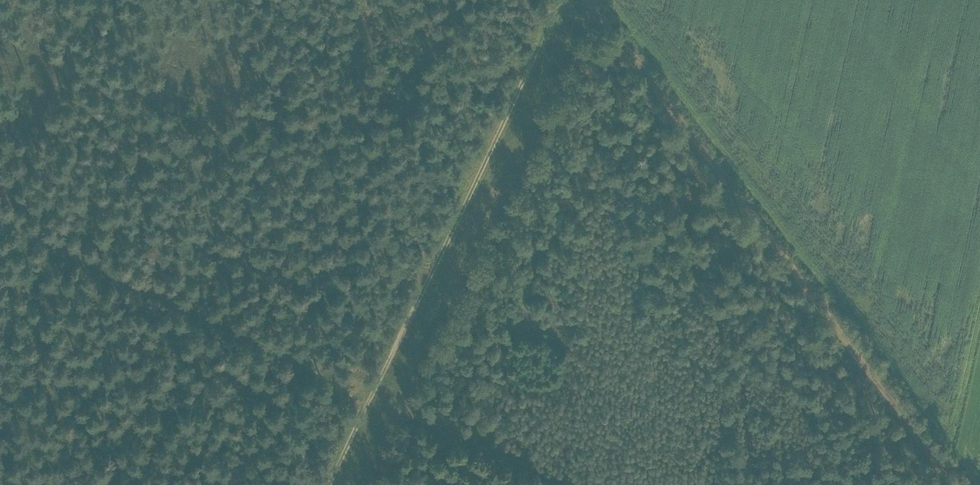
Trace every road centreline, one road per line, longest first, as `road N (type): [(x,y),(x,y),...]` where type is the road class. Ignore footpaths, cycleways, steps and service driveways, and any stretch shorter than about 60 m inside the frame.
road 1 (track): [(950,484),(587,0)]
road 2 (track): [(563,0),(328,484)]

